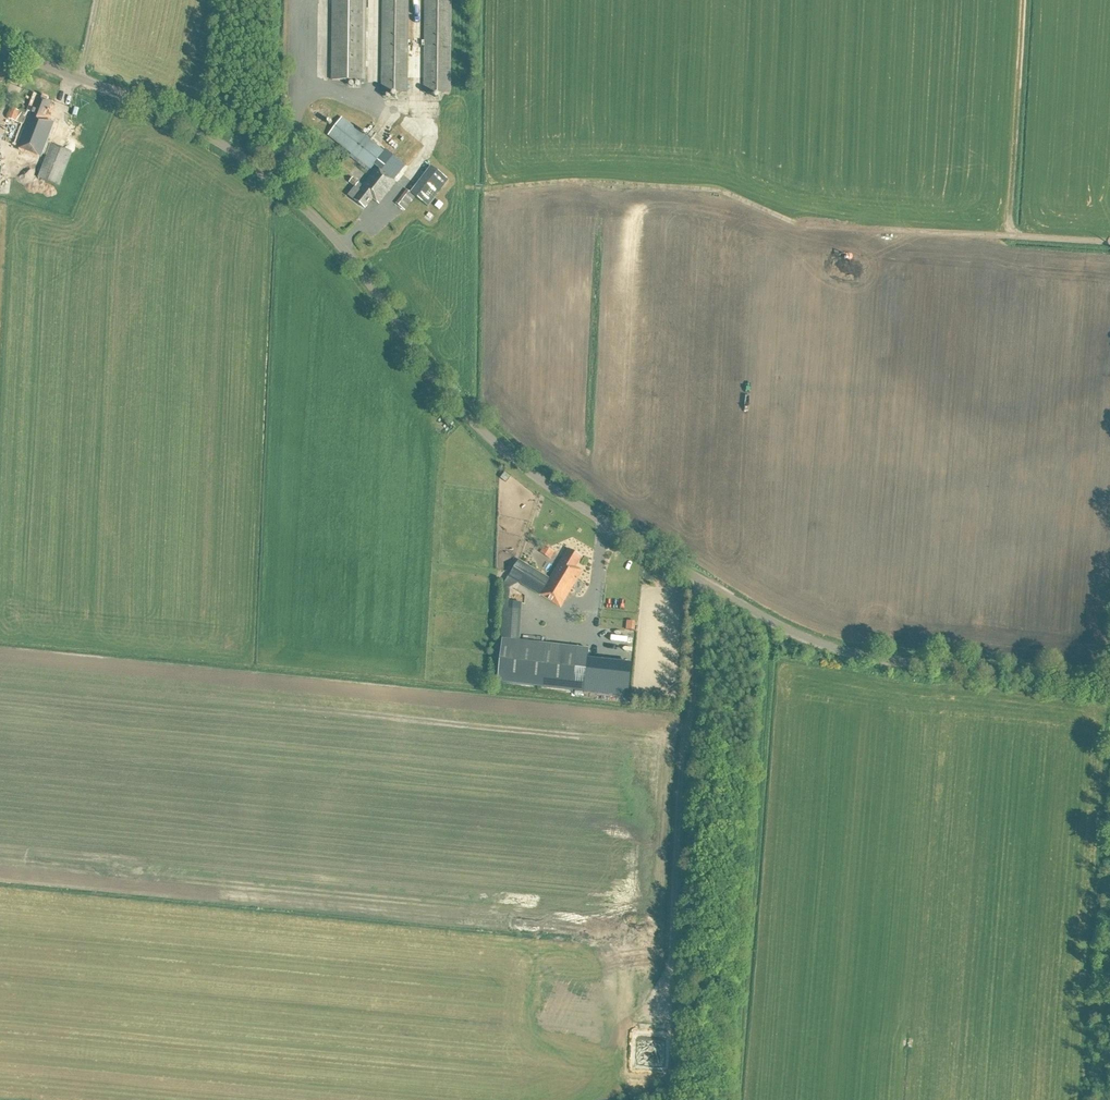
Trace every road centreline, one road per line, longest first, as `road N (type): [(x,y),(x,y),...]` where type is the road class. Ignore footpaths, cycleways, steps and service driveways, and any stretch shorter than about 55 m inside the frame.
road 1 (unclassified): [(1109,685),(906,666),(852,657),(791,634),(487,436),(330,232),(269,172),(196,127),(0,46)]

